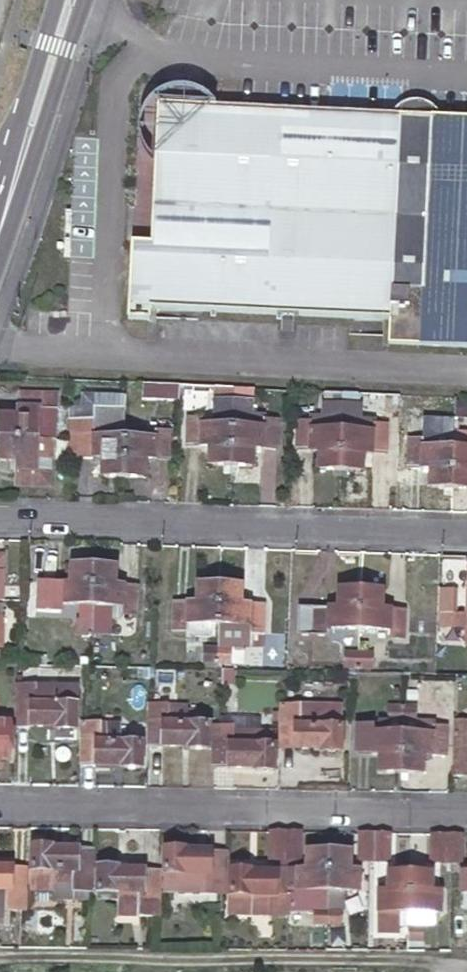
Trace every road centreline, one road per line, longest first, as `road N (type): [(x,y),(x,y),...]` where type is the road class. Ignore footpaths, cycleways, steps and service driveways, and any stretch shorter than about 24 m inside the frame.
road 1 (residential): [(466,538),(0,517)]
road 2 (residential): [(0,802),(466,805)]
road 3 (secondary): [(0,228),(71,0)]

